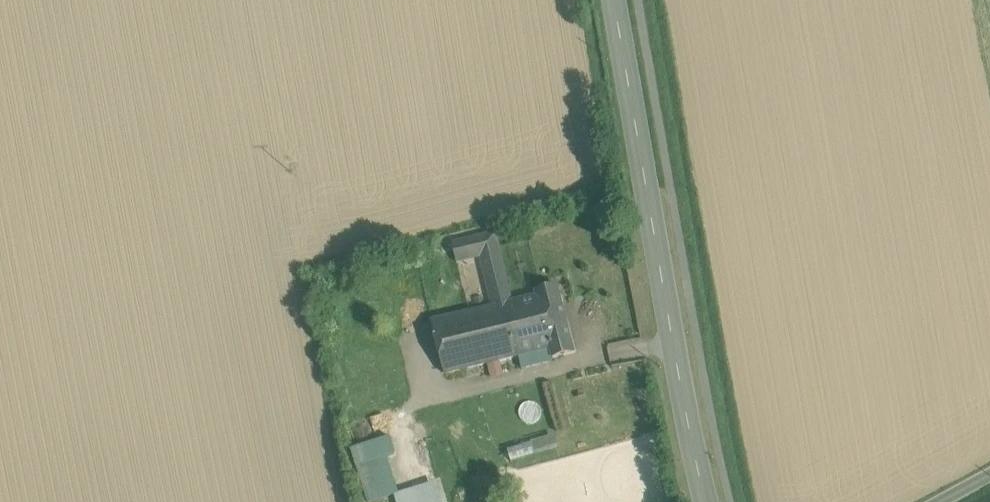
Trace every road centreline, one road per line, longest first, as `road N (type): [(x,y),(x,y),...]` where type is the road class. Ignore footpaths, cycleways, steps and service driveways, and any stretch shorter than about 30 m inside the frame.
road 1 (secondary): [(612,0),(708,501)]

